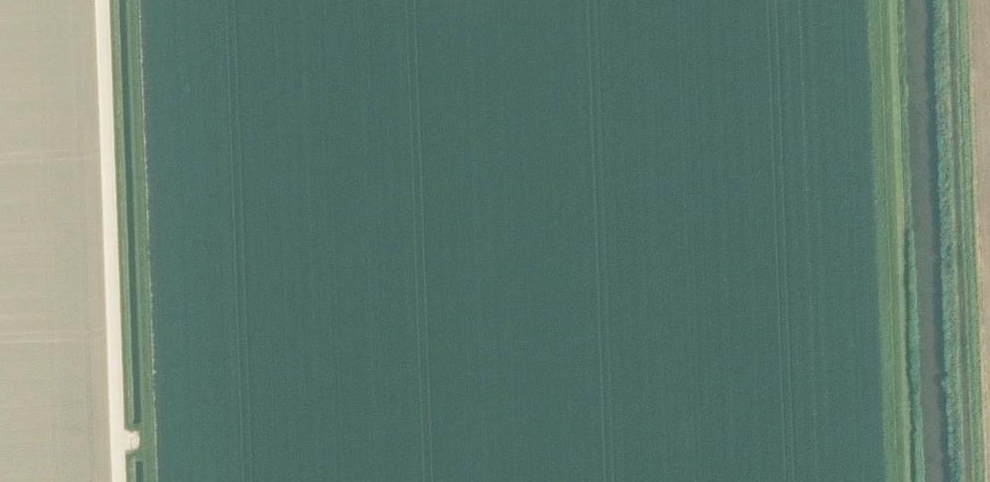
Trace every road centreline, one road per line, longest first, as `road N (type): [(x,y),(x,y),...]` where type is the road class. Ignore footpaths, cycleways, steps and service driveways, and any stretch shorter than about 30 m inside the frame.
road 1 (track): [(101,0),(119,481)]

